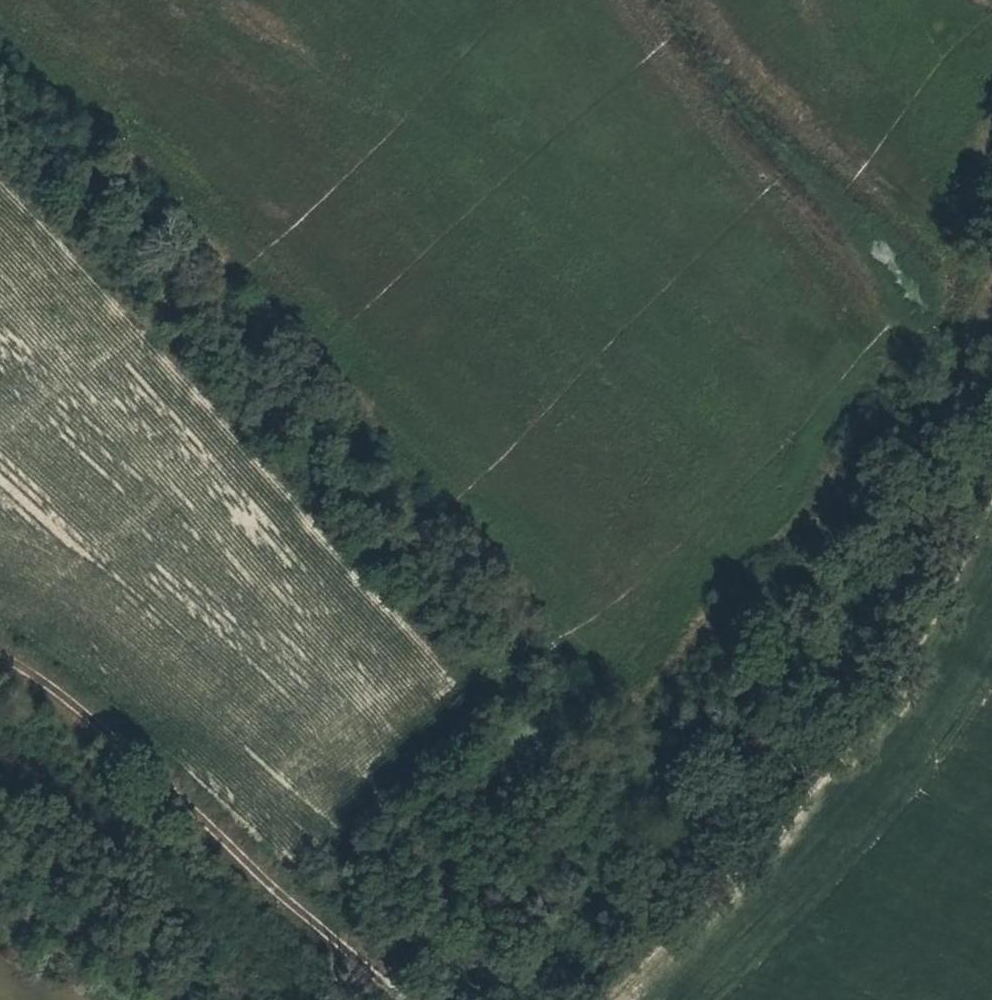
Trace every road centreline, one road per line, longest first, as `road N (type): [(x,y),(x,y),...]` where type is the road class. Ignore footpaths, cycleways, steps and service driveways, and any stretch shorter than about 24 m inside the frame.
road 1 (track): [(0,655),(44,682),(385,999)]

